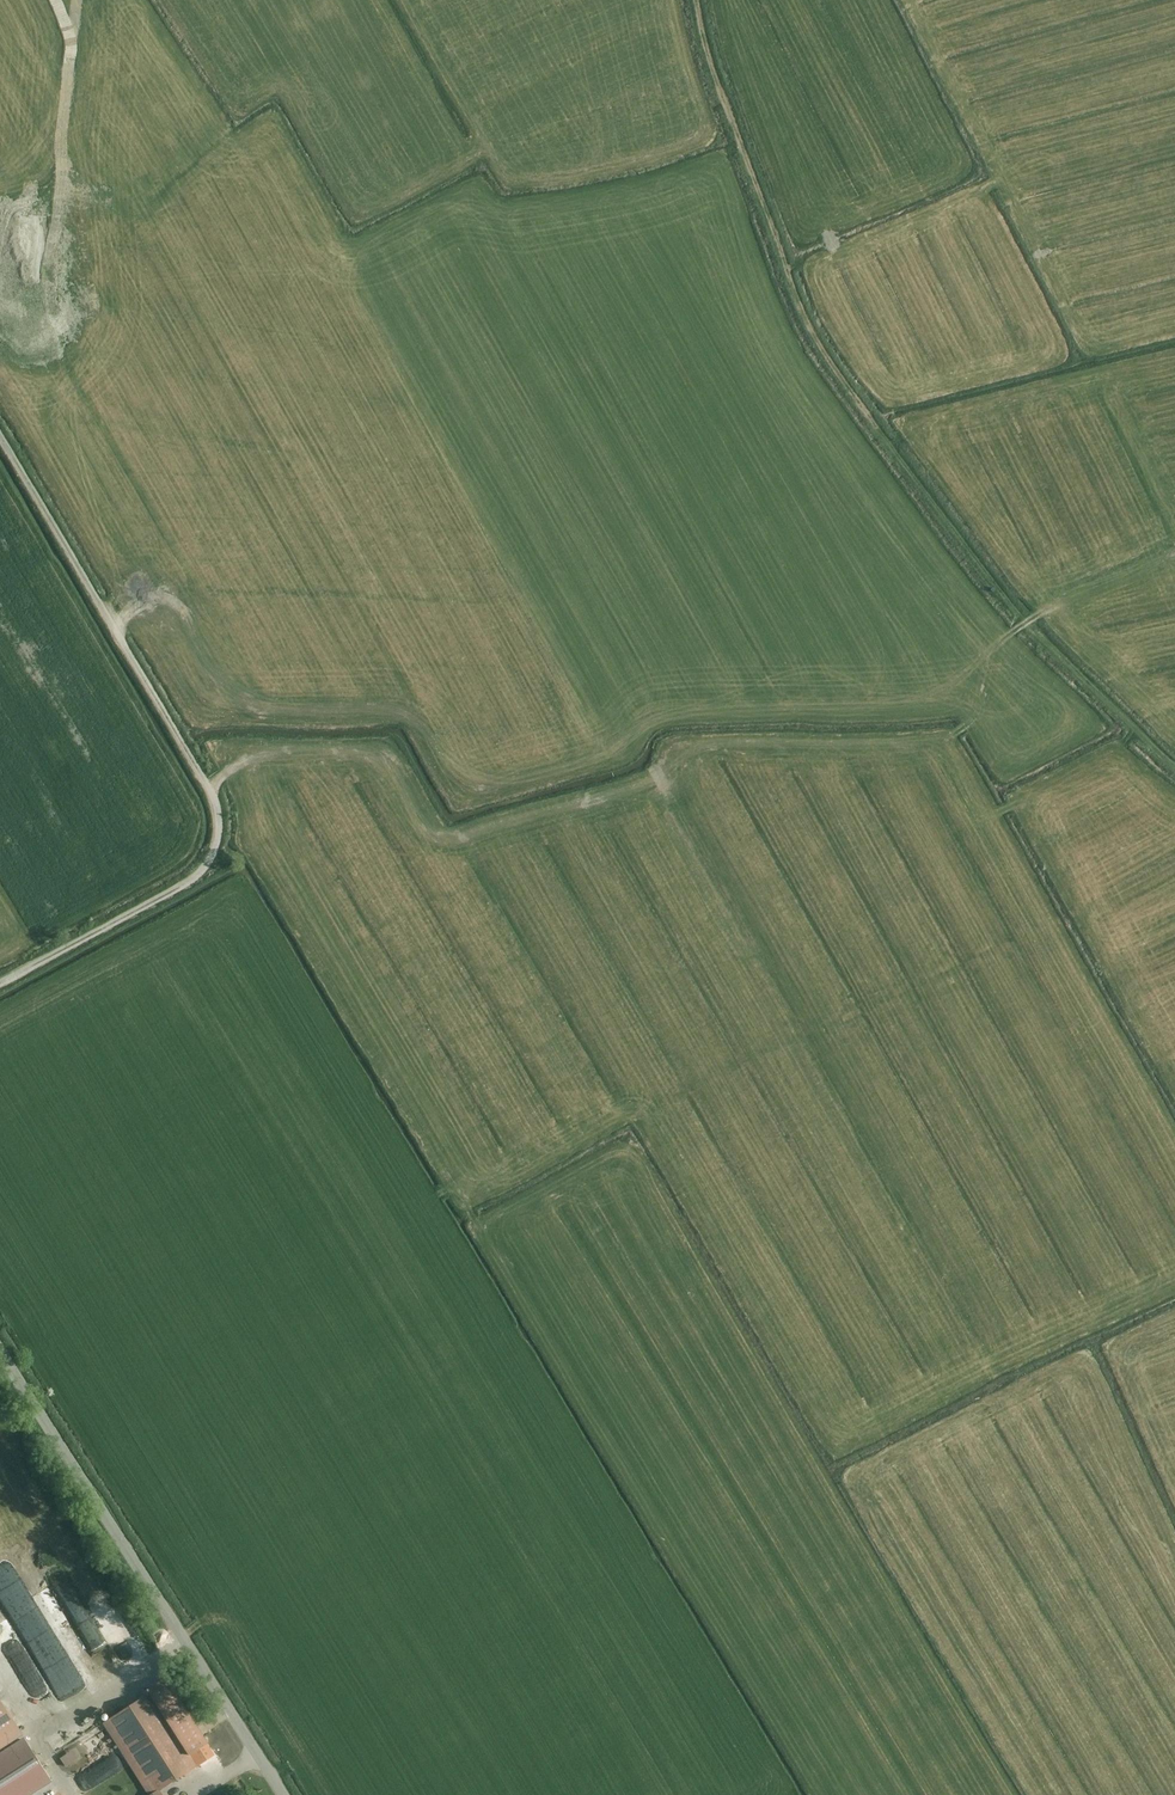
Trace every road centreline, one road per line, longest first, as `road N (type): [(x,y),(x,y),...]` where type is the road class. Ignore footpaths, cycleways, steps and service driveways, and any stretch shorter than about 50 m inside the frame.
road 1 (track): [(695,0),(705,61),(808,326),(995,588),(1174,766)]
road 2 (track): [(0,982),(194,878),(215,834),(209,790),(0,439)]
road 3 (unclassified): [(283,1794),(0,1359)]

